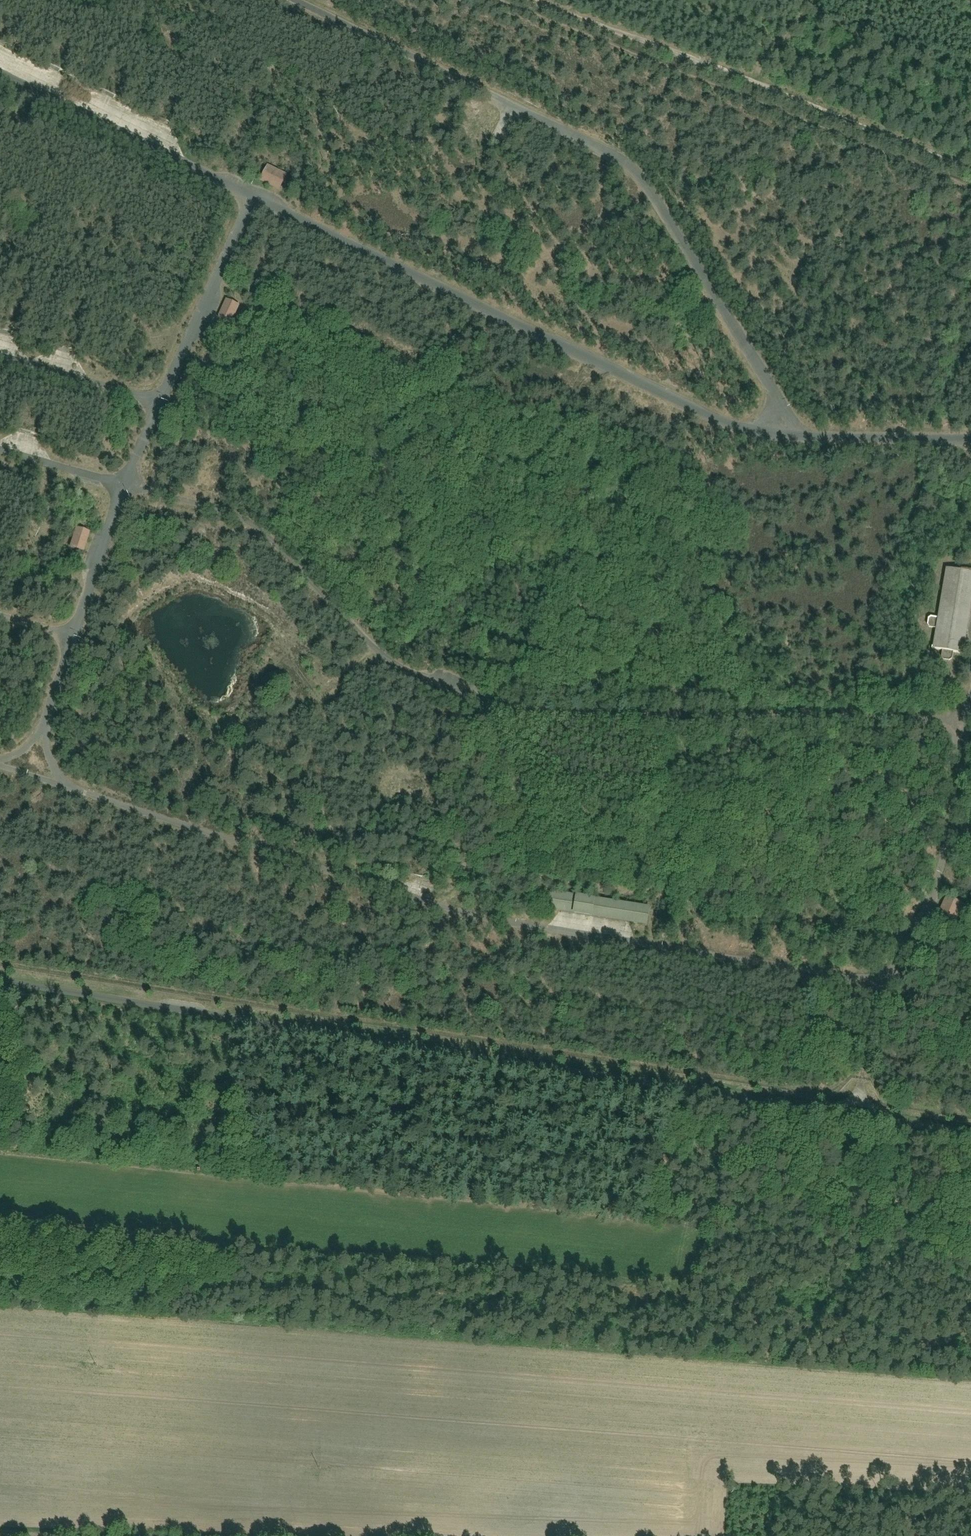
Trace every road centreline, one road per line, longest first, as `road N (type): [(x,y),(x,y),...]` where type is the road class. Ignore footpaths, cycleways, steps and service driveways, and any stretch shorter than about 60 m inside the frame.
road 1 (unclassified): [(970,1132),(0,980)]
road 2 (track): [(970,170),(537,0)]

